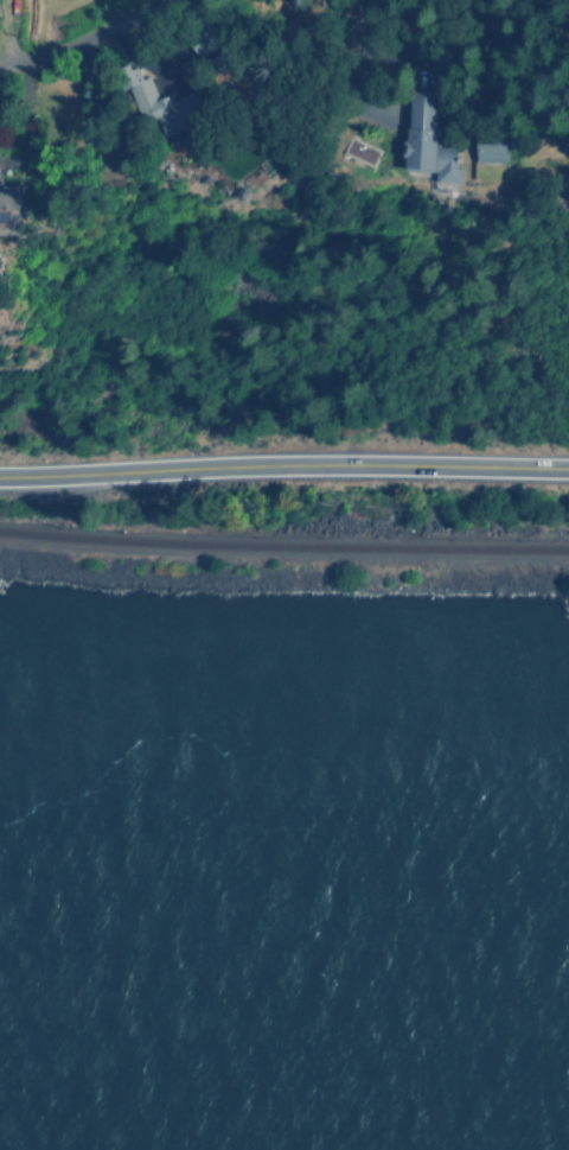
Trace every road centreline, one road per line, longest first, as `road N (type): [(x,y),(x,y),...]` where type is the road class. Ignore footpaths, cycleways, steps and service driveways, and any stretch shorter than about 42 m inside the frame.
road 1 (primary): [(568,468),(274,464),(0,475)]
road 2 (residential): [(0,61),(26,62),(160,0)]

